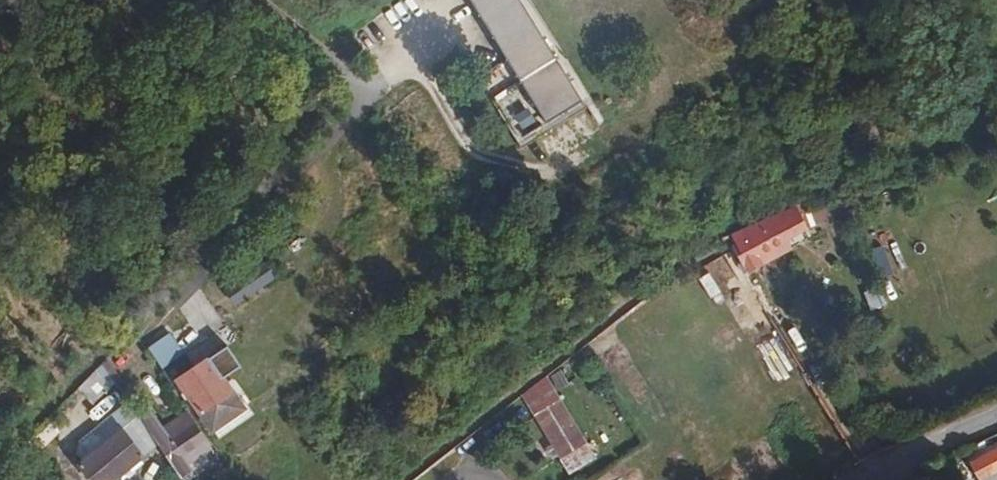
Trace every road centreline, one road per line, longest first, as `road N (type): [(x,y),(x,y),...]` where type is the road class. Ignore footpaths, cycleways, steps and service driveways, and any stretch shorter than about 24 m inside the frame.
road 1 (track): [(252,0),(347,73),(356,96),(343,122),(120,359)]
road 2 (unclassified): [(871,479),(996,420)]

